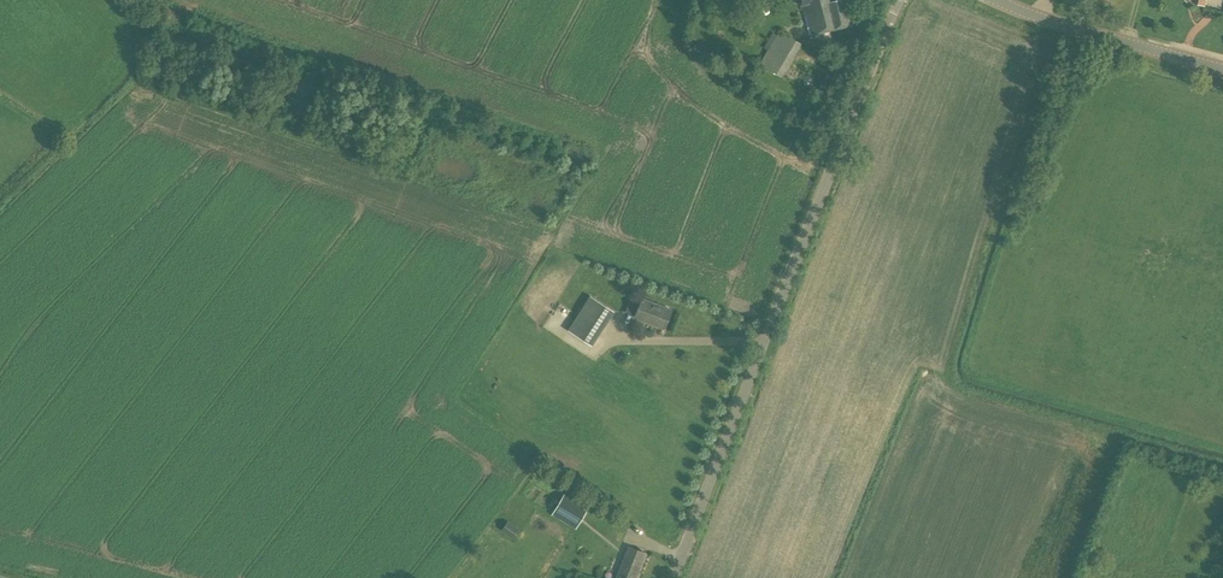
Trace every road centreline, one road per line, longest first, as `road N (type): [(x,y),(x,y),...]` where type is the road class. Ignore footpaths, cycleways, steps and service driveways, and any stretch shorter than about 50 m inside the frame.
road 1 (unclassified): [(671,577),(827,172),(904,0)]
road 2 (secondary): [(1222,70),(991,0)]

